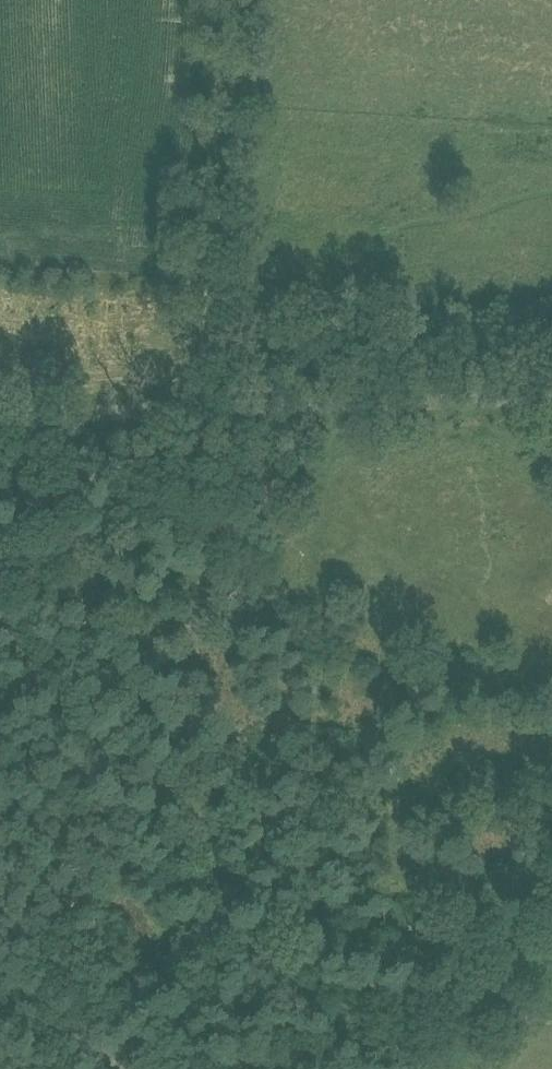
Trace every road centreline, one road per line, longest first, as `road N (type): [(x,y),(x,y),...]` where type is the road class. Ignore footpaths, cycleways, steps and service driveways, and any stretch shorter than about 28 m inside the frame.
road 1 (unclassified): [(0,416),(551,398)]
road 2 (track): [(194,409),(236,0)]
road 3 (track): [(431,1068),(551,836)]
road 4 (unclassified): [(112,1068),(0,991)]

